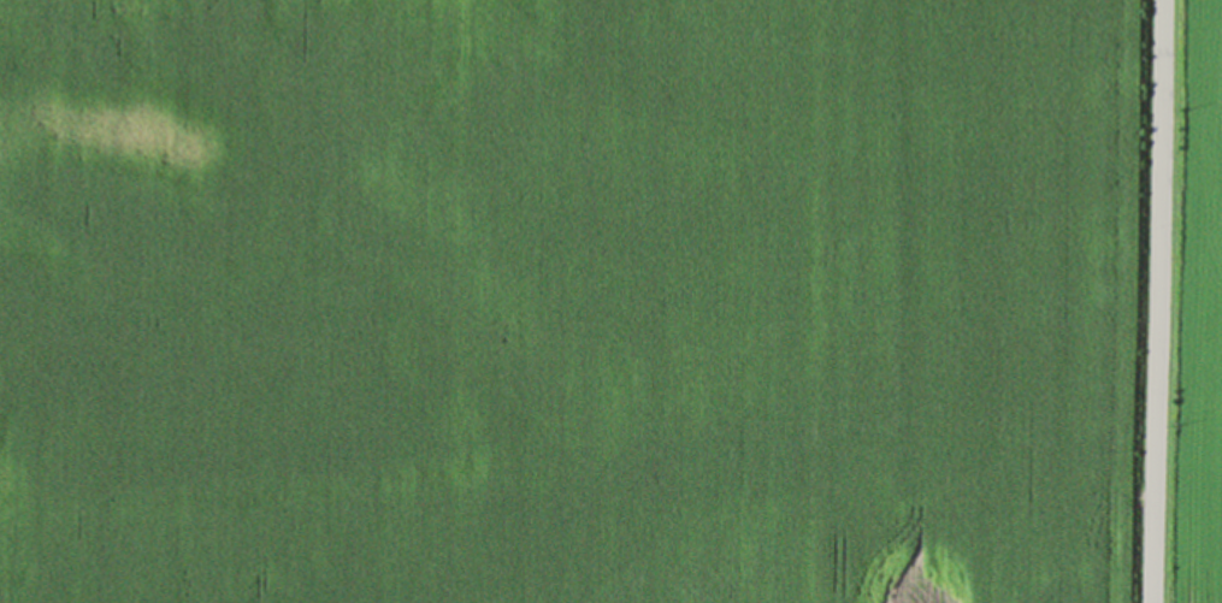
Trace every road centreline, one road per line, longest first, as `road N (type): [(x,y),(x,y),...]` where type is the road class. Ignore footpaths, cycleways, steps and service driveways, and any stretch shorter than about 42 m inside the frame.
road 1 (residential): [(1152,602),(1163,0)]

